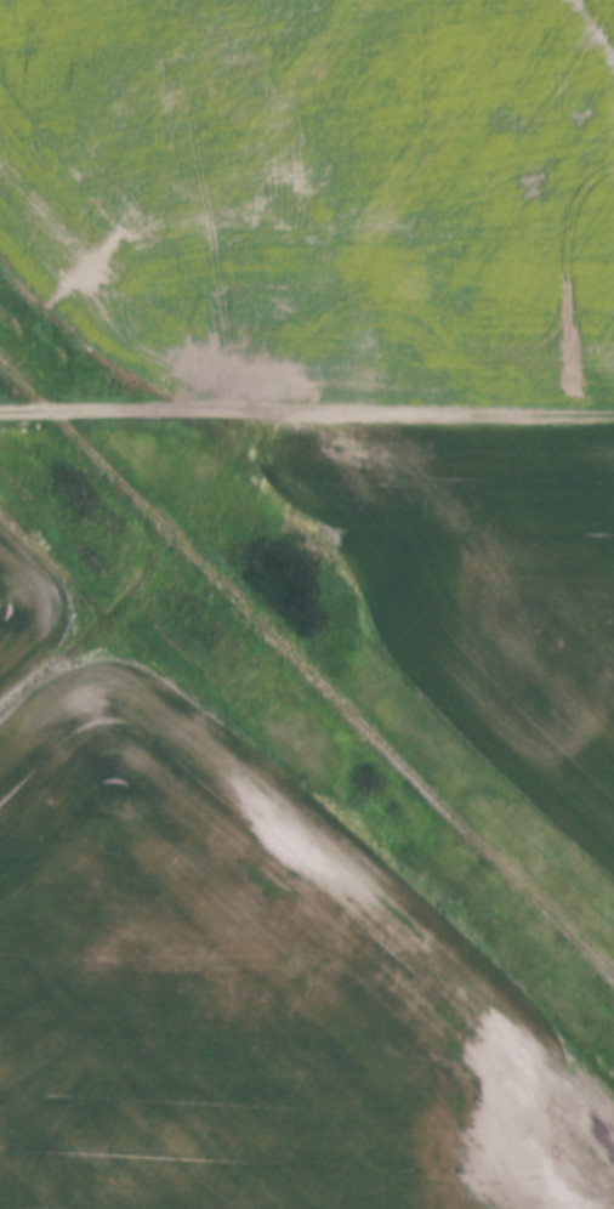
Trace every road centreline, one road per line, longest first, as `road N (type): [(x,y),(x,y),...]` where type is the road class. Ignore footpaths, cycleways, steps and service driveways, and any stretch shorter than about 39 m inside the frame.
road 1 (track): [(0,408),(613,412)]

